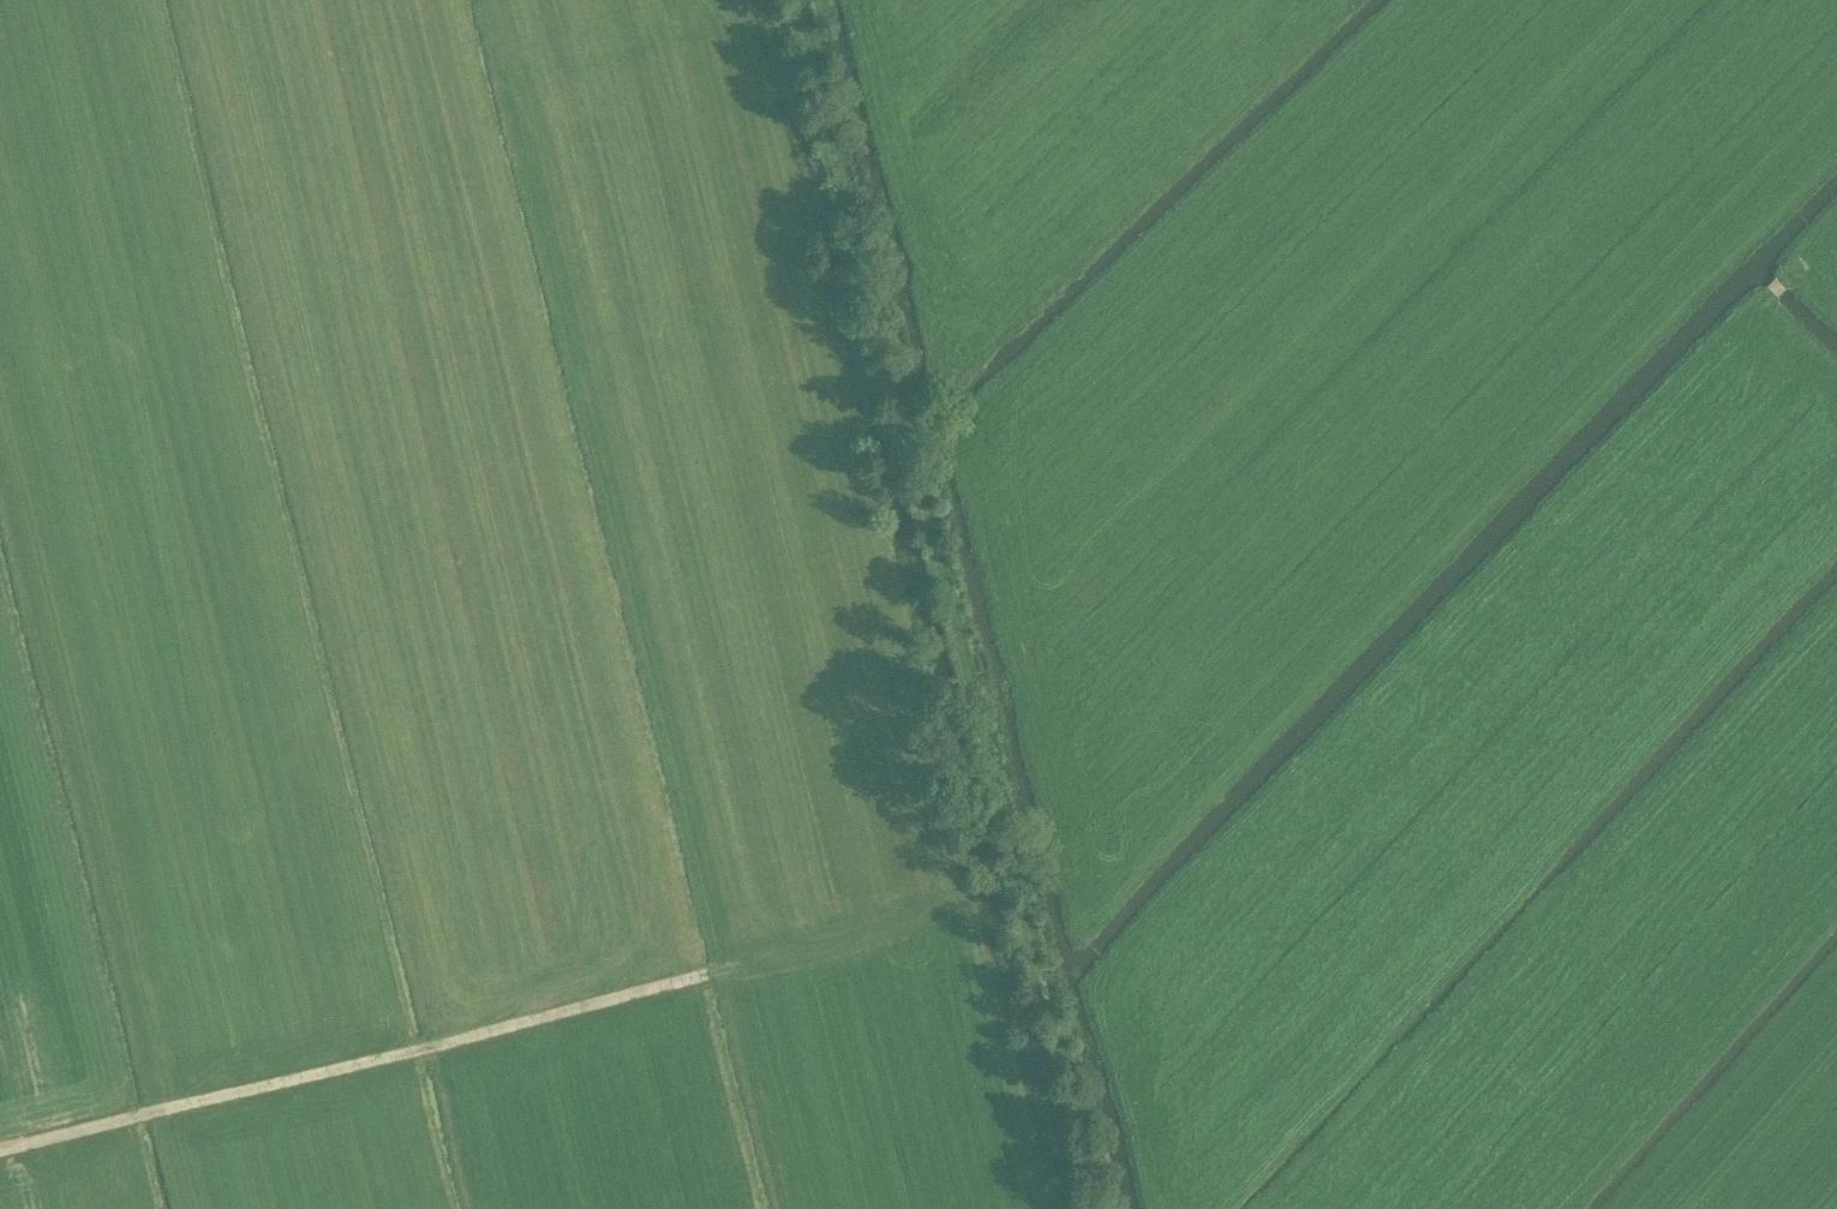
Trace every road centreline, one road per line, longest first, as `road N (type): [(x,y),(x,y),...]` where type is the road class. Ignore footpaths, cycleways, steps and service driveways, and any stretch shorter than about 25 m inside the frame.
road 1 (track): [(0,1152),(734,968)]

